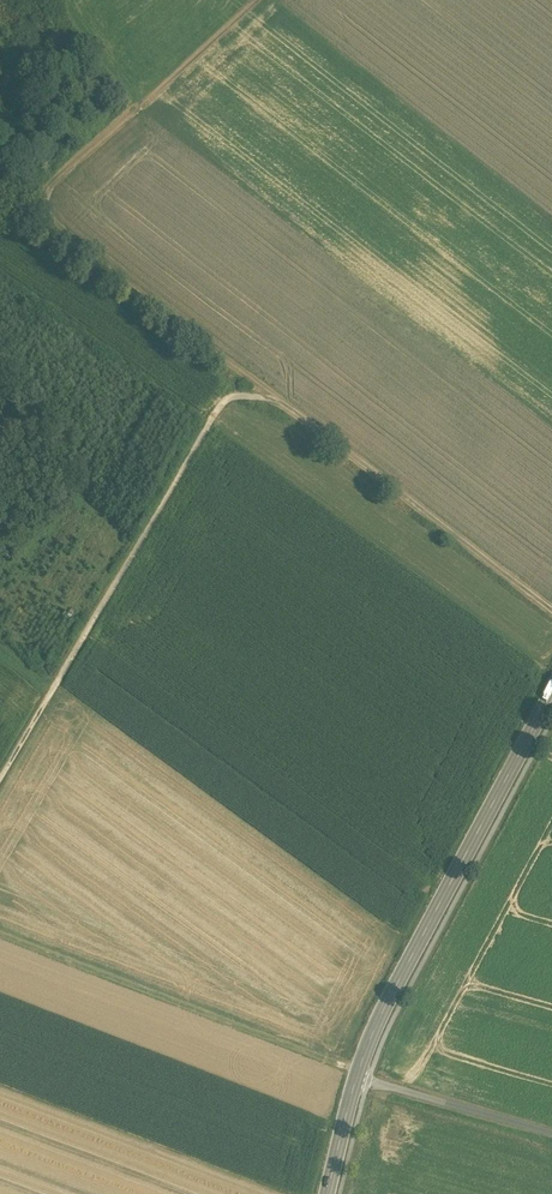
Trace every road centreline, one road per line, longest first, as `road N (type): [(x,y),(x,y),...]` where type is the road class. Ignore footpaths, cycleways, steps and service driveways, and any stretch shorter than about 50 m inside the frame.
road 1 (track): [(0,182),(551,611)]
road 2 (track): [(281,400),(244,399),(220,414),(0,787)]
road 3 (secondary): [(356,1073),(551,691)]
road 4 (track): [(356,1073),(0,938)]
road 5 (track): [(43,216),(255,0)]
road 6 (unclassified): [(356,1073),(551,1135)]
road 7 (secondary): [(327,1193),(356,1073)]

